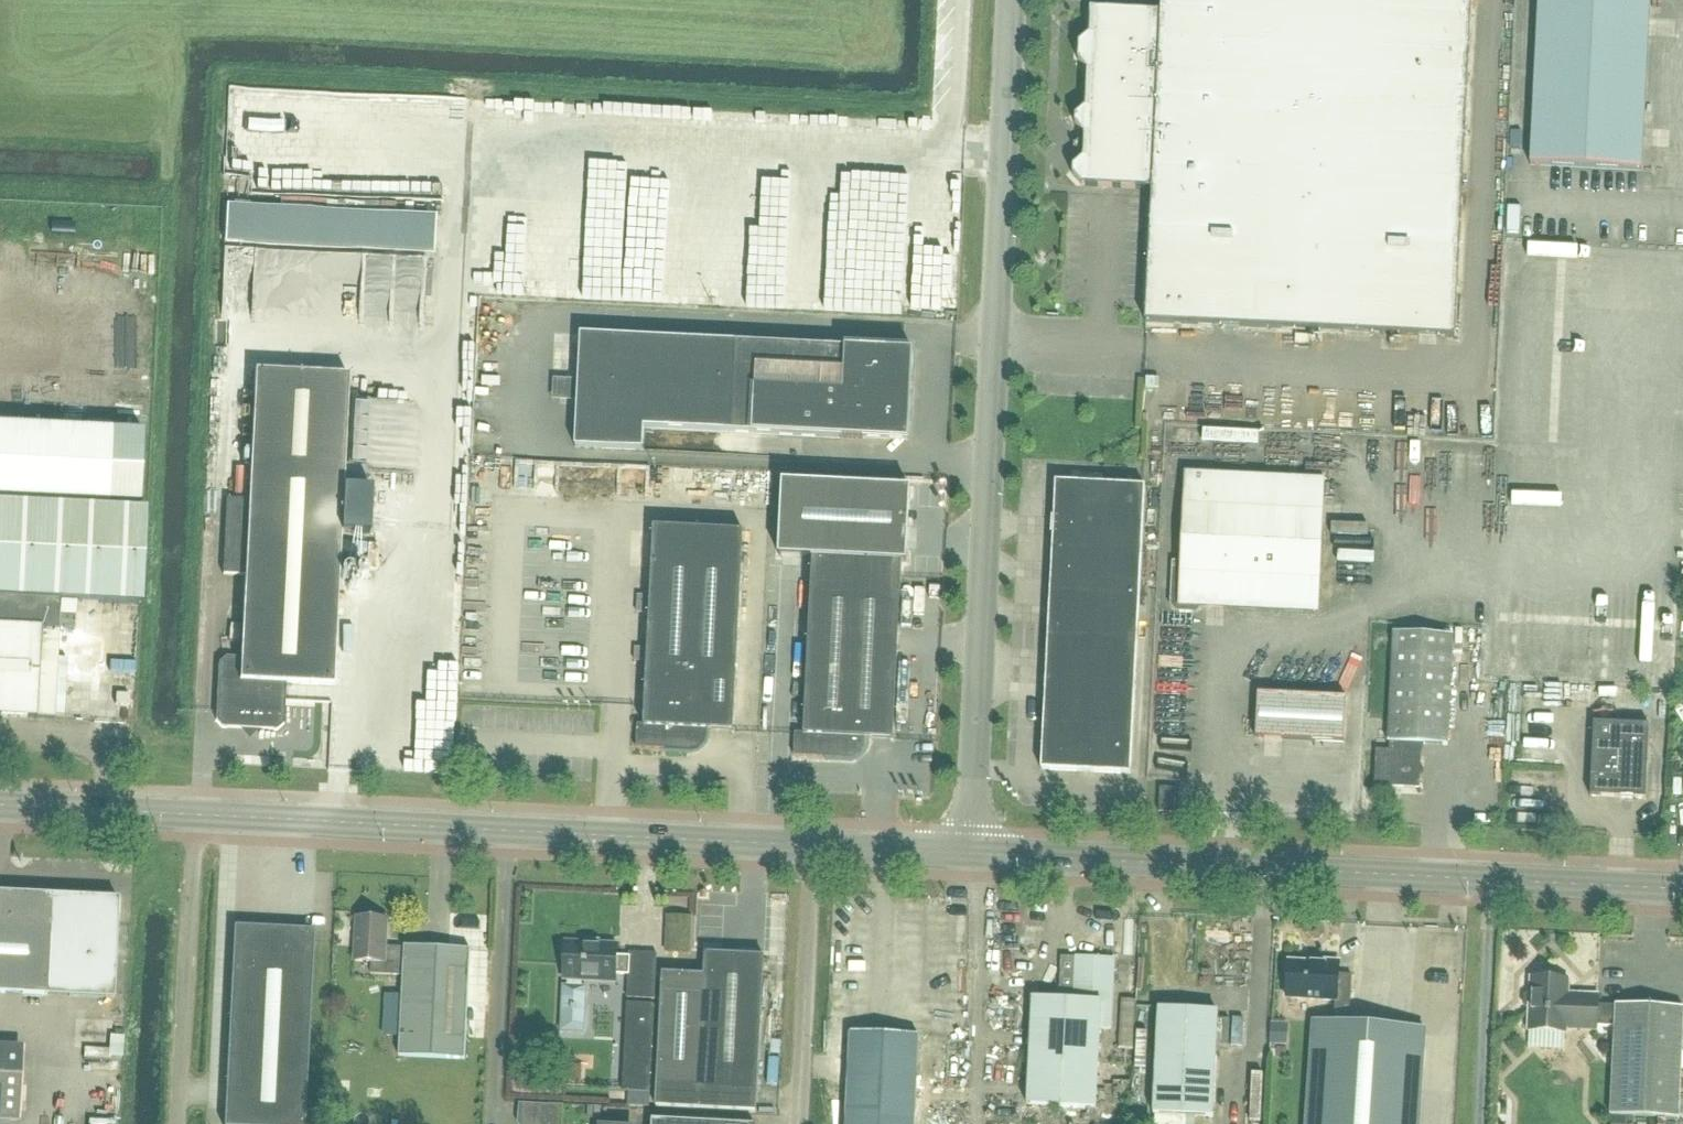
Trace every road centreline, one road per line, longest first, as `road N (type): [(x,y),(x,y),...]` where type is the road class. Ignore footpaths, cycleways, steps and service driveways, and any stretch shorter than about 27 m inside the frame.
road 1 (unclassified): [(975,856),(1013,0)]
road 2 (tertiary): [(975,856),(1682,889)]
road 3 (tertiary): [(199,819),(511,834)]
road 4 (residential): [(176,1123),(199,819)]
road 5 (tertiary): [(511,834),(815,849)]
road 6 (residential): [(492,1123),(511,834)]
road 7 (residential): [(801,1123),(815,849)]
road 8 (tertiary): [(0,809),(199,819)]
road 9 (tertiary): [(815,849),(975,856)]

